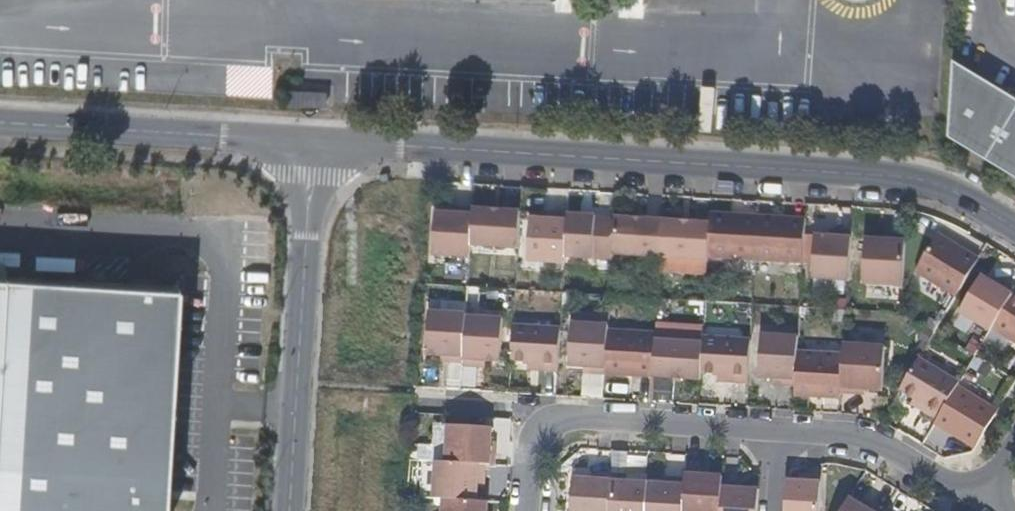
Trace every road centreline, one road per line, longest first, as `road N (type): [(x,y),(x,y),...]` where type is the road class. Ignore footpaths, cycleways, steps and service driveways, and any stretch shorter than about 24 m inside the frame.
road 1 (residential): [(300,141),(851,175),(937,190),(1014,236)]
road 2 (residential): [(300,141),(308,176),(288,510)]
road 3 (residential): [(779,428),(579,419),(554,427),(535,444),(528,510)]
road 4 (residential): [(0,122),(300,141)]
road 5 (residential): [(984,497),(856,435),(779,428)]

